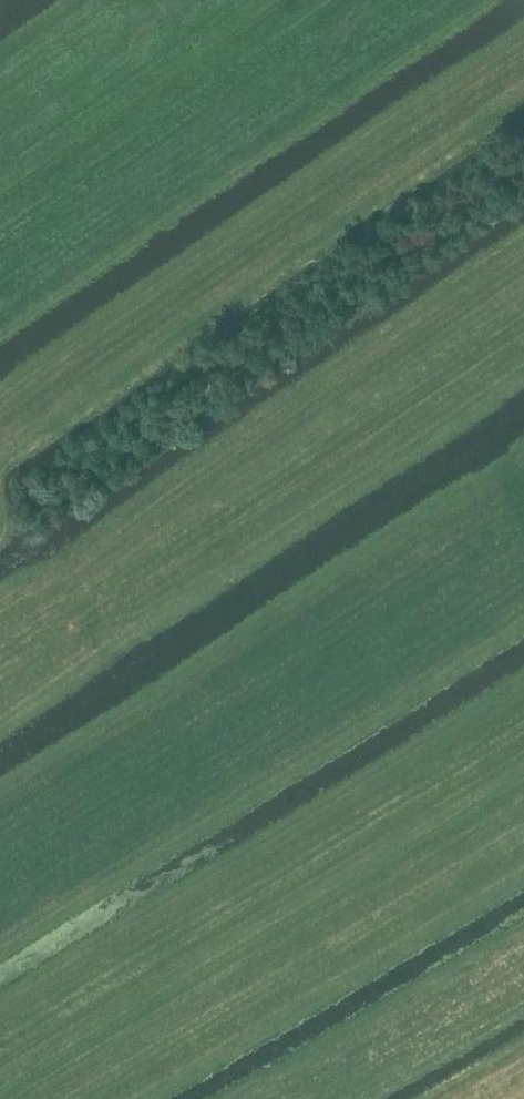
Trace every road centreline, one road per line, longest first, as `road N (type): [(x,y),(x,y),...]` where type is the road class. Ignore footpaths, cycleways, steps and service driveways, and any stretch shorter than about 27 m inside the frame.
road 1 (track): [(523,991),(341,1098)]

